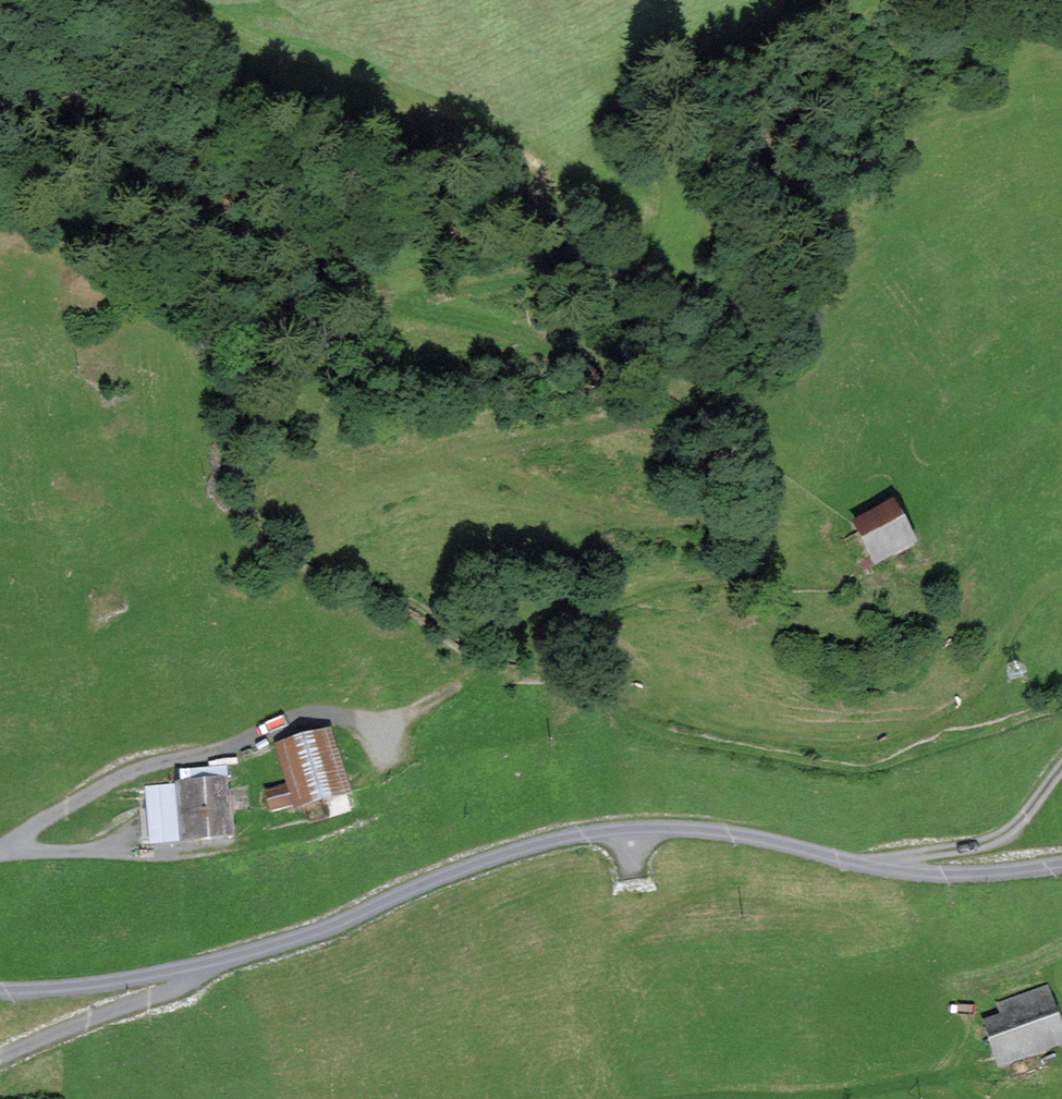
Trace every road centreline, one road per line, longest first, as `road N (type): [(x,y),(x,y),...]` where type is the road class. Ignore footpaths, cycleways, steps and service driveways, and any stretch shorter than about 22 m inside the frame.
road 1 (track): [(366,726),(434,700),(520,641),(640,588),(789,558),(799,540),(772,522),(628,519),(434,460),(682,413),(711,394),(712,386),(657,381),(517,330),(394,306),(396,298),(491,281),(611,271),(641,253),(648,176),(563,188),(513,139),(459,108),(174,0)]
road 2 (unclassified): [(213,964),(508,853),(613,830),(728,833),(925,873),(1061,863)]
road 3 (track): [(567,621),(640,659),(676,698),(728,727),(824,746),(892,739),(944,715),(977,688),(1044,589),(1061,584)]
road 4 (track): [(664,1098),(840,1092),(942,1075)]
road 5 (unclassified): [(213,964),(119,983),(0,991)]
road 6 (track): [(1061,766),(1022,820),(994,840),(907,857),(893,870)]

